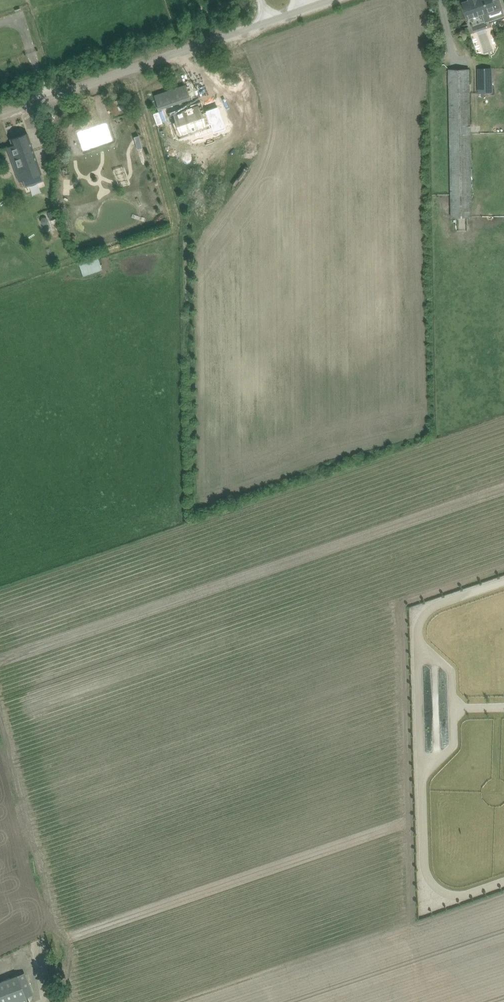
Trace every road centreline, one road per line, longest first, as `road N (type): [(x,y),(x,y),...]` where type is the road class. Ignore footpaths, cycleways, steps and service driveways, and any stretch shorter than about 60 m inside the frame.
road 1 (unclassified): [(0,118),(333,0)]

